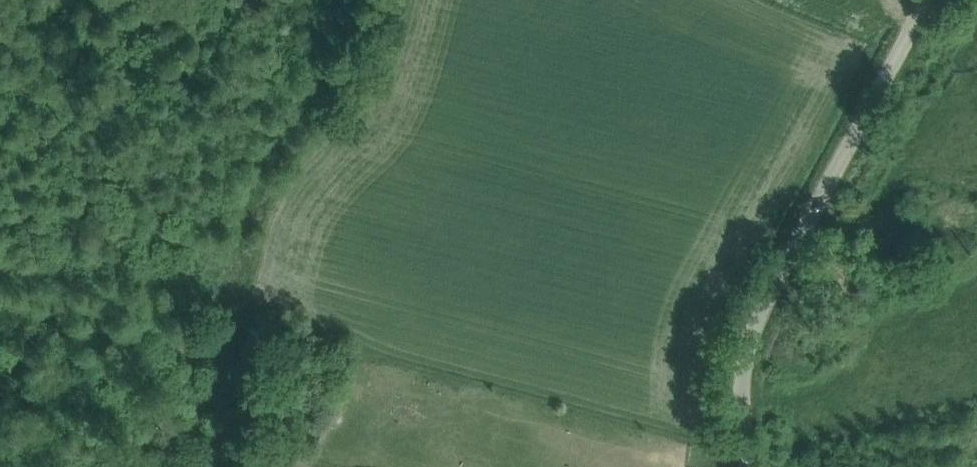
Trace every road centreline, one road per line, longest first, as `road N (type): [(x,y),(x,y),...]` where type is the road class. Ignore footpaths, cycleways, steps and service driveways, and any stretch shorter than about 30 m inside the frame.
road 1 (unclassified): [(746,466),(739,364),(777,275),(927,0)]

